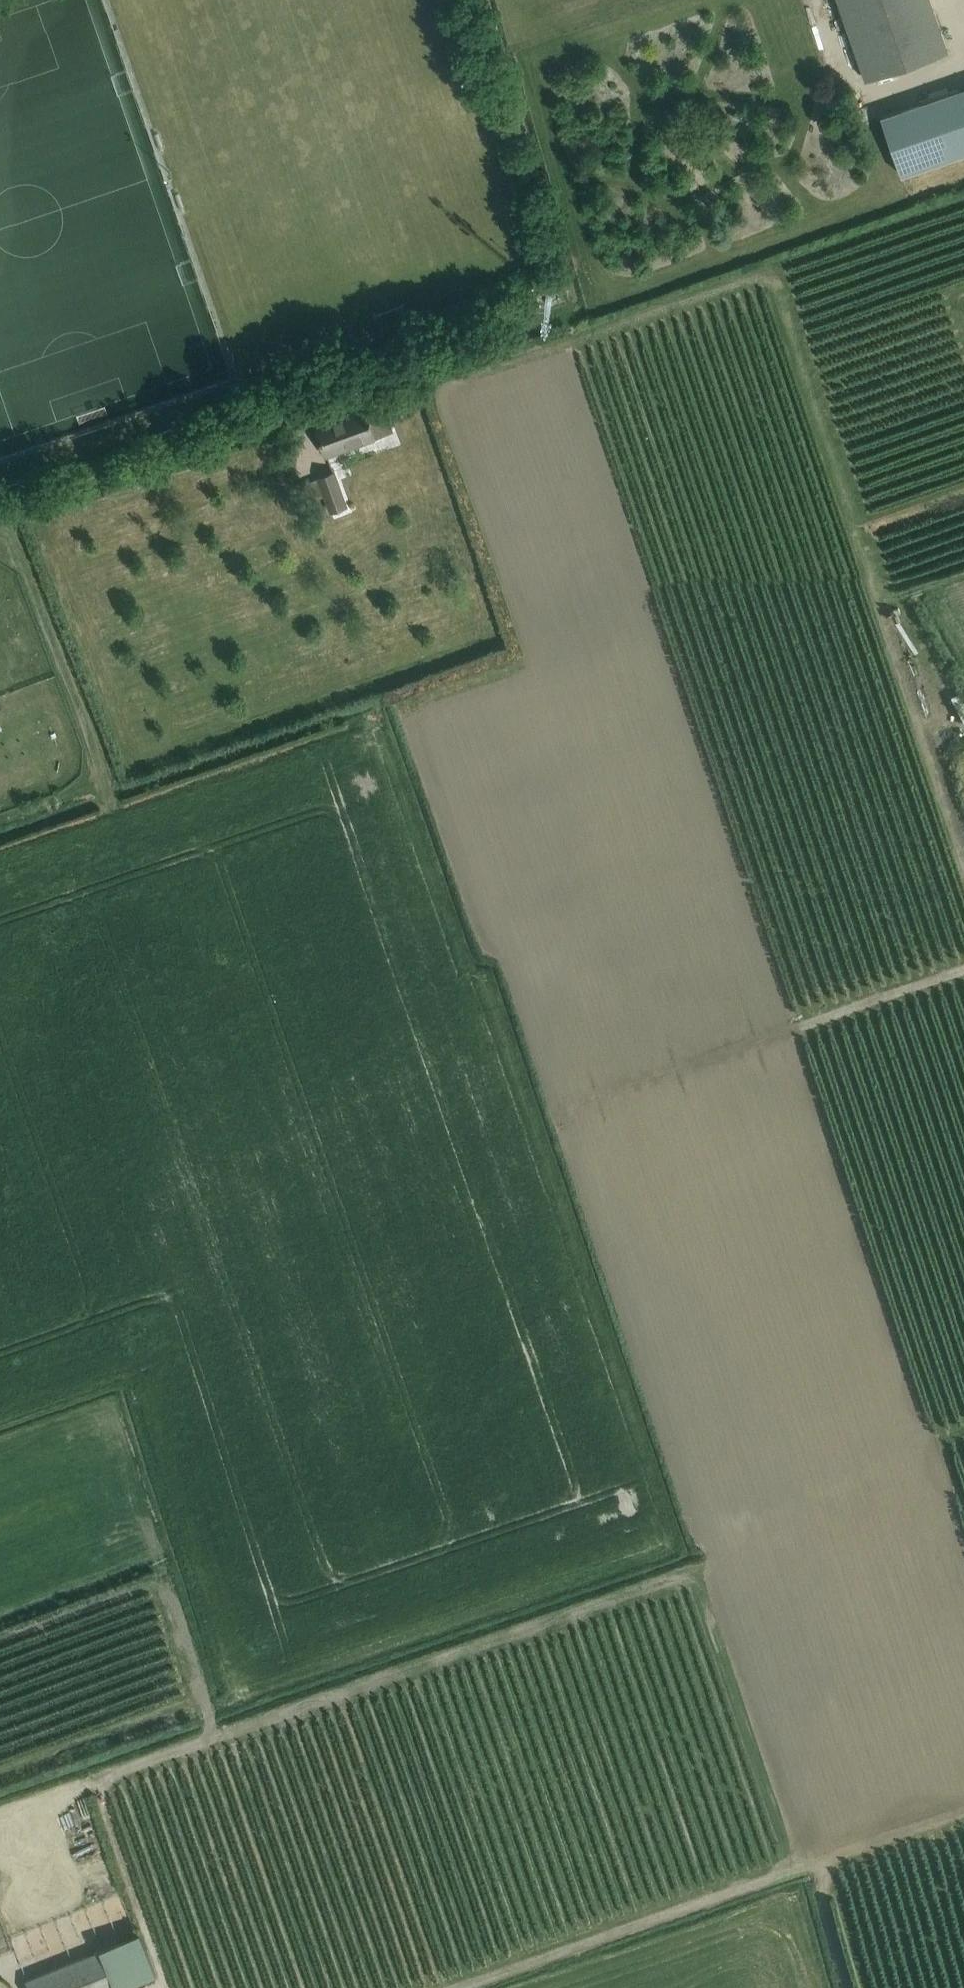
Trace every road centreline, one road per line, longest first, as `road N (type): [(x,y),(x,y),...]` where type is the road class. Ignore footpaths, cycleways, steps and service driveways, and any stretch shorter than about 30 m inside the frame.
road 1 (track): [(452,1987),(963,1816)]
road 2 (track): [(814,1866),(847,1987)]

